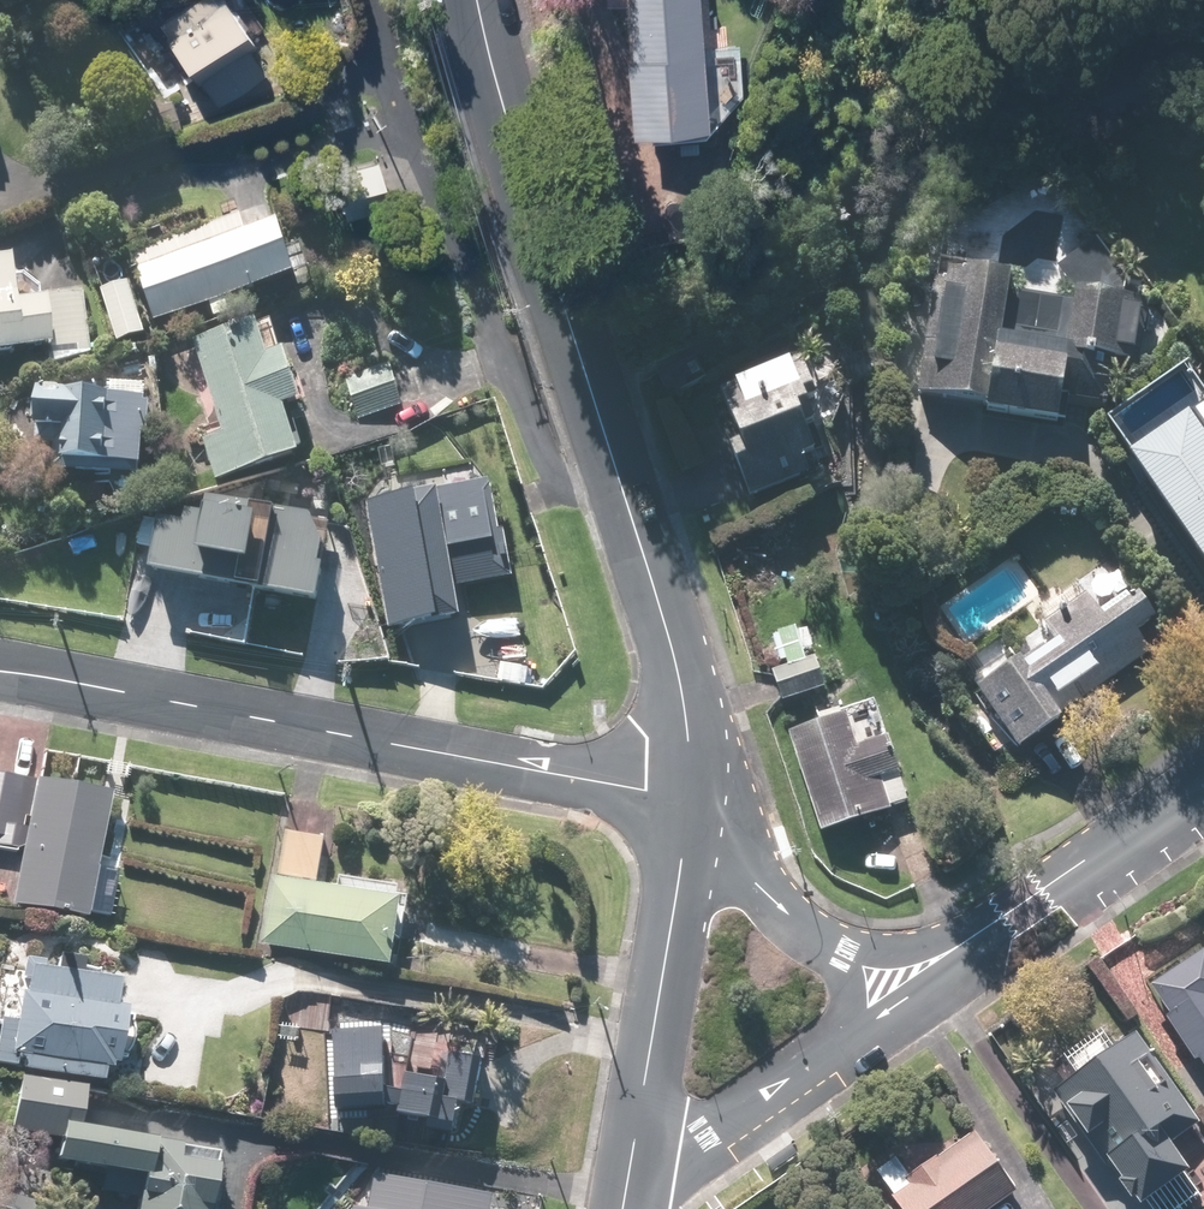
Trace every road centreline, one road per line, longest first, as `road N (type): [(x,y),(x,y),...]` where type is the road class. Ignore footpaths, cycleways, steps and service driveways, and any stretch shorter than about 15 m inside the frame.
road 1 (unclassified): [(475,0),(528,200),(687,705),(691,797)]
road 2 (unclassified): [(691,797),(65,678),(0,675)]
road 3 (residential): [(961,954),(631,1197)]
road 4 (residential): [(691,797),(631,1197)]
road 5 (residential): [(691,797),(811,924),(858,954),(898,964),(961,954)]
road 6 (residential): [(961,954),(1203,776)]

